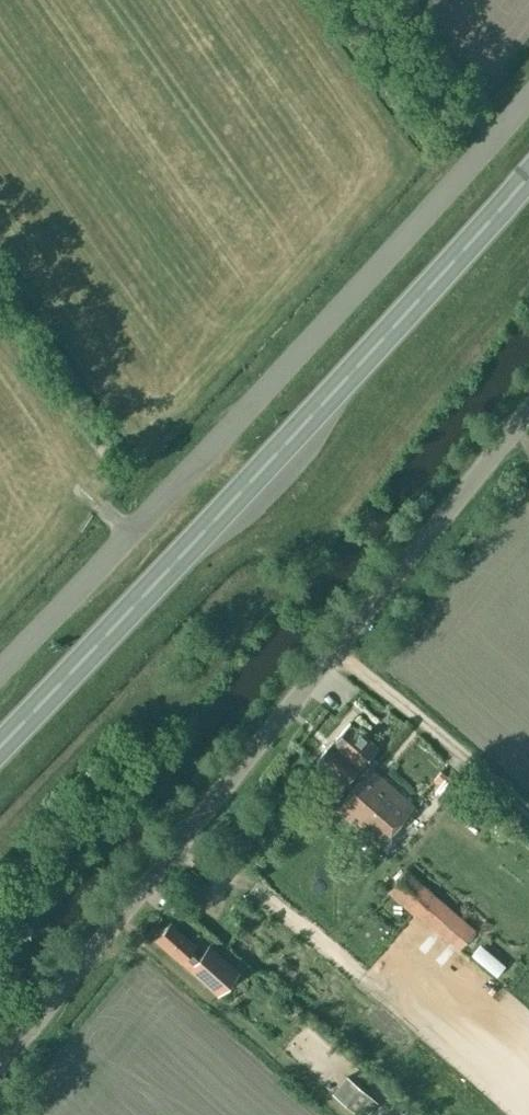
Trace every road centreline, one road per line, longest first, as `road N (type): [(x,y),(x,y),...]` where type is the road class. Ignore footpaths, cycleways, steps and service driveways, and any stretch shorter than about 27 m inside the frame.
road 1 (unclassified): [(0,1061),(528,408)]
road 2 (unclassified): [(0,666),(528,95)]
road 3 (trunk): [(0,743),(528,174)]

